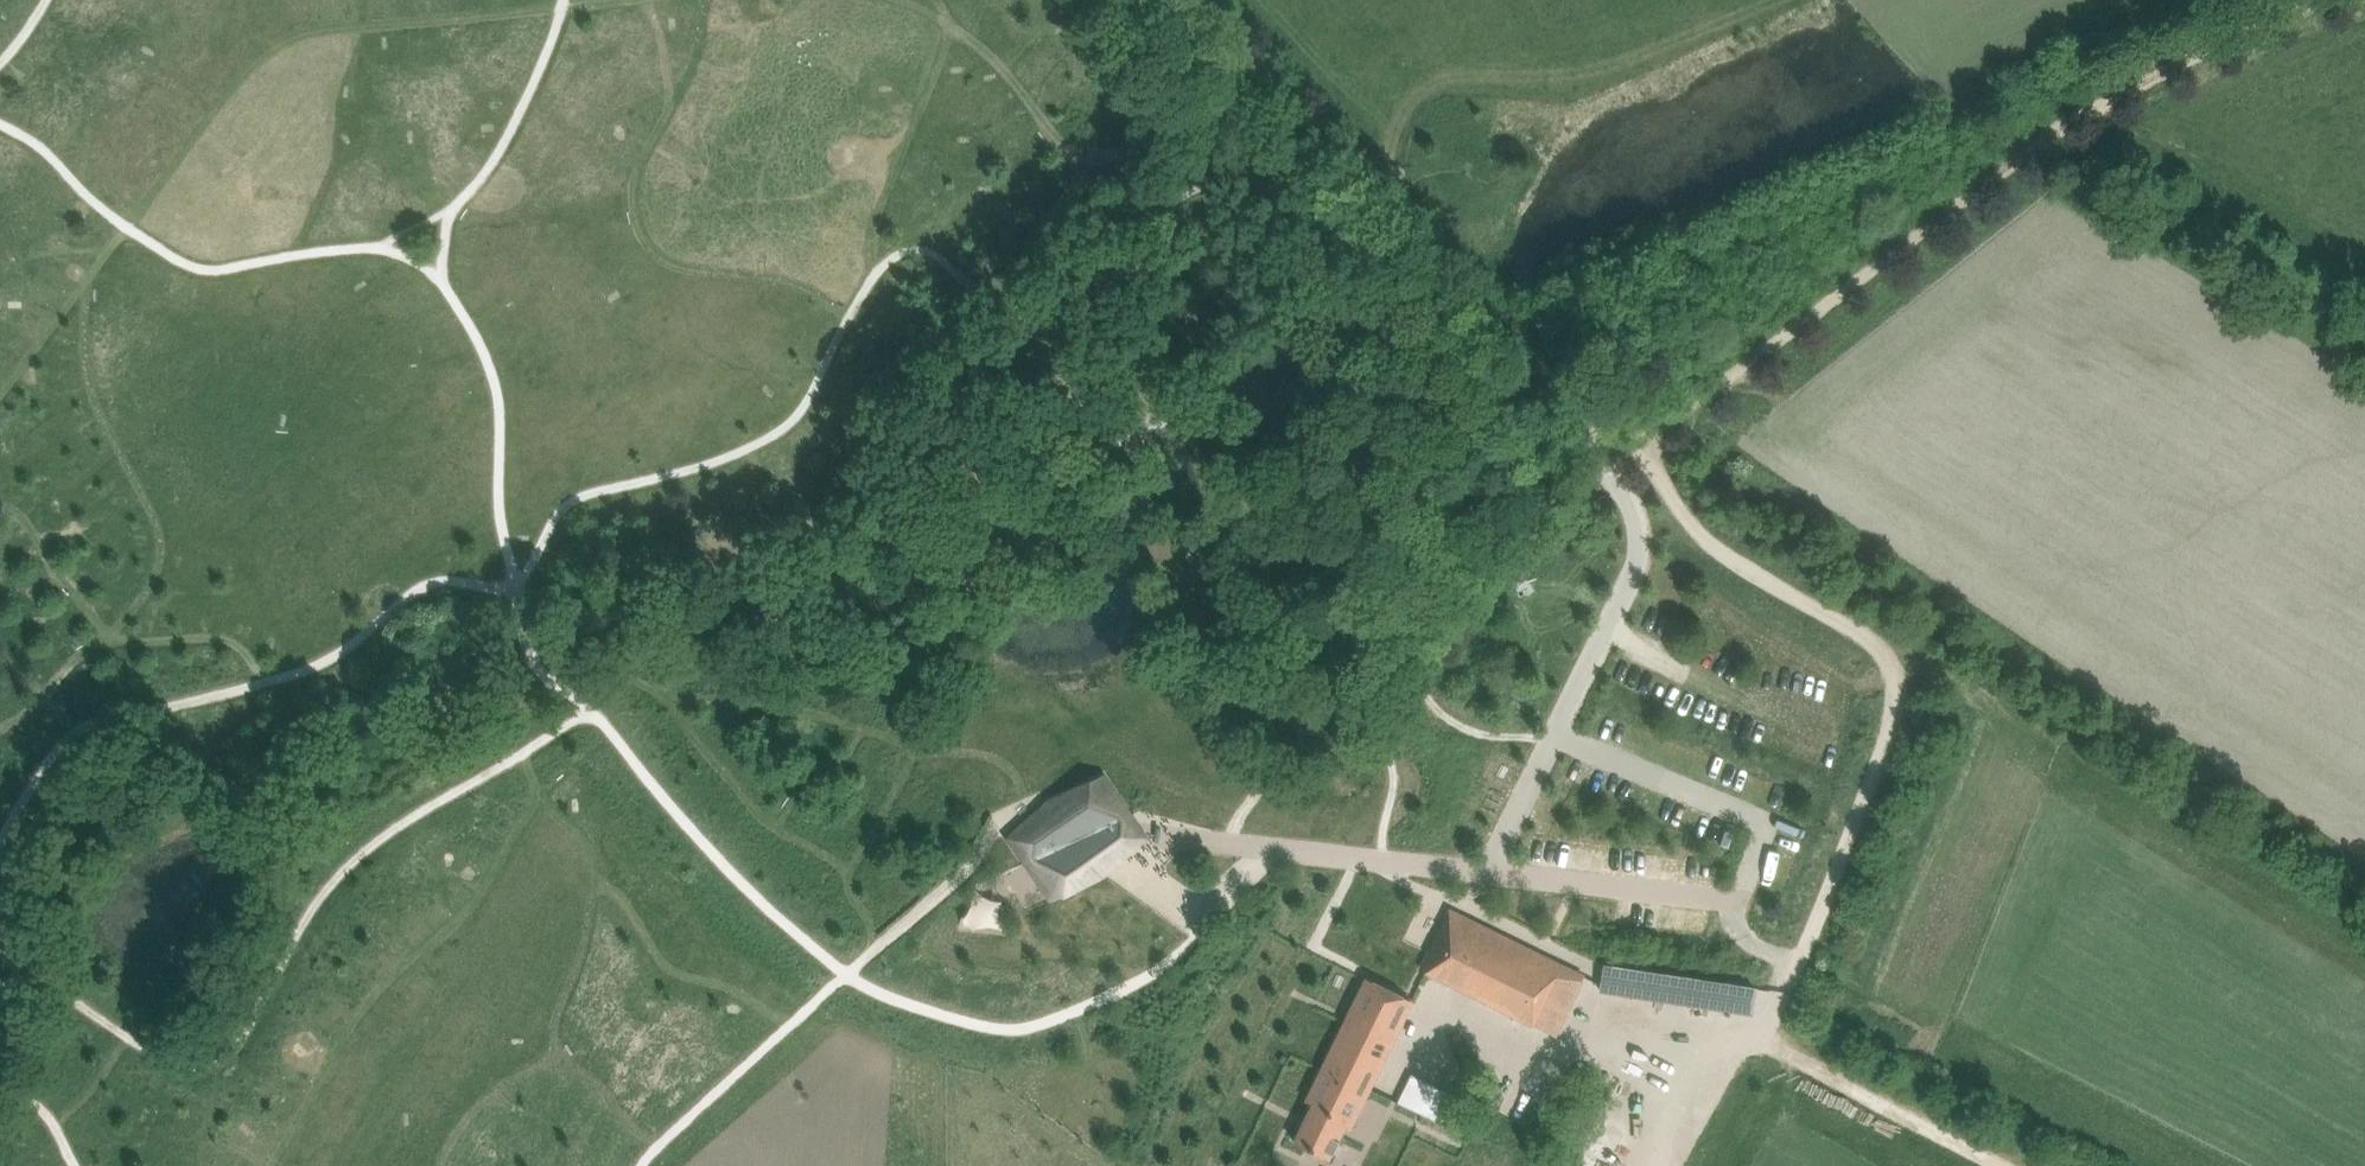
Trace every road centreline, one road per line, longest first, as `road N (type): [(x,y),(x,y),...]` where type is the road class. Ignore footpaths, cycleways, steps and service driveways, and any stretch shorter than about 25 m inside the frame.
road 1 (track): [(1631,445),(1706,541),(1876,642),(1898,680),(1893,718),(1775,1008),(1740,1029),(1593,1034),(1553,1053),(1478,1017)]
road 2 (track): [(1605,466),(2074,116),(2309,0)]
road 3 (track): [(1605,466),(1567,413),(1196,0)]
road 4 (track): [(1775,1008),(1773,1029),(1788,1047),(2007,1165)]

